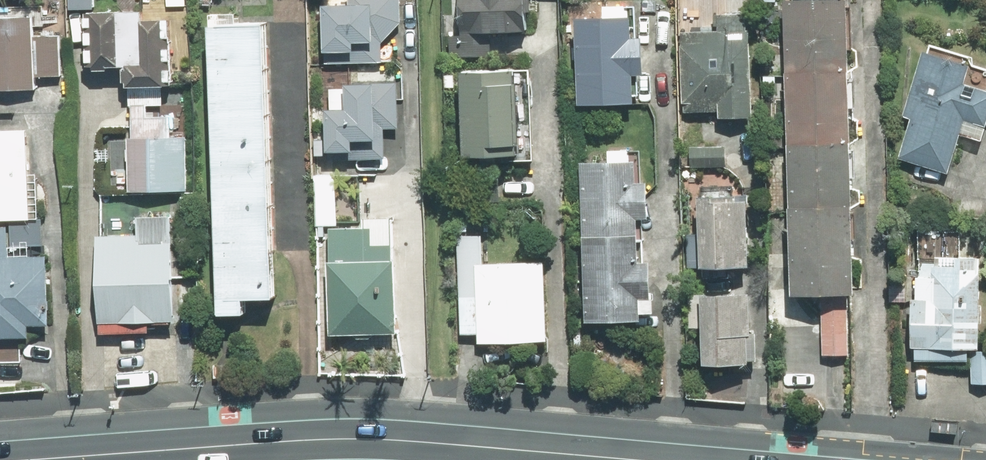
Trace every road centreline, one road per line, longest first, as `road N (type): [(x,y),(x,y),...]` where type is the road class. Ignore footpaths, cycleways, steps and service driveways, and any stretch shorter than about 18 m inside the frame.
road 1 (primary): [(51,459),(334,440),(621,459)]

